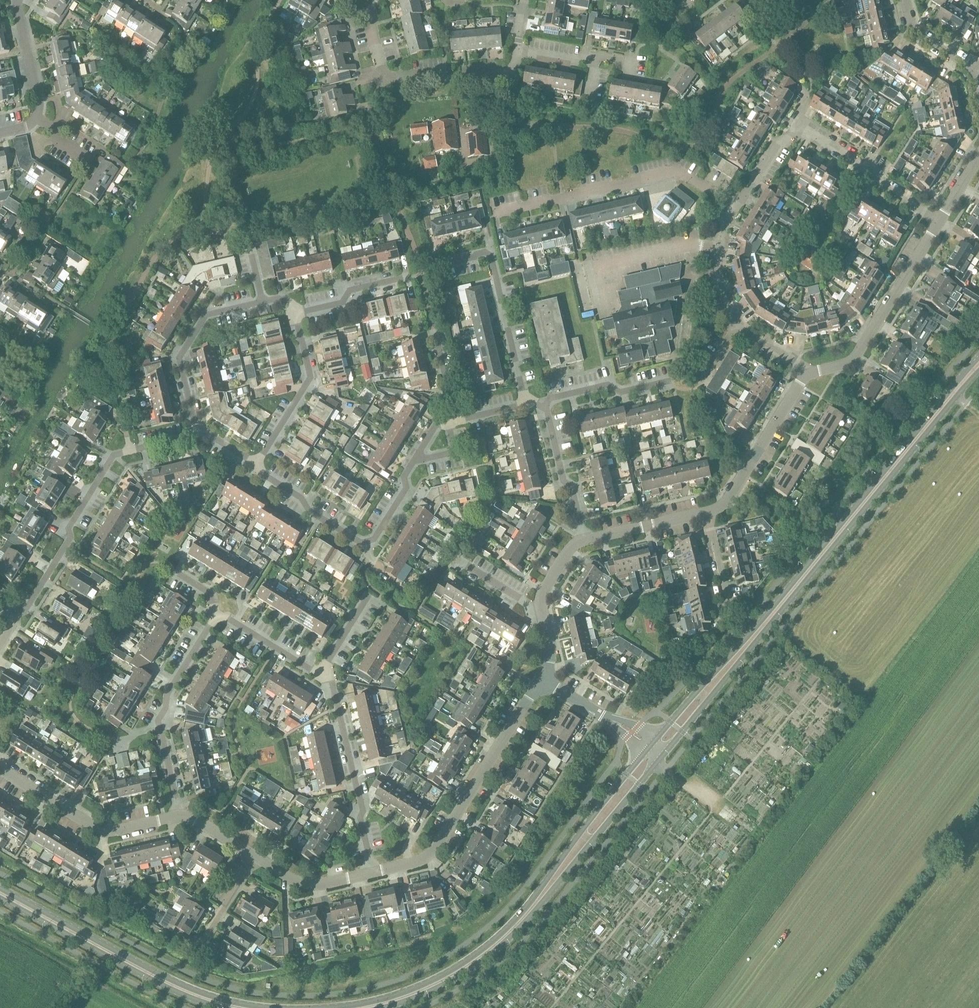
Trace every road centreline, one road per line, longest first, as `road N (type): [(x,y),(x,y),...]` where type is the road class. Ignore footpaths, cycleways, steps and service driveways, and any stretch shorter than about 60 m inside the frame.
road 1 (secondary): [(978,355),(655,740)]
road 2 (secondary): [(662,756),(978,370)]
road 3 (secondary): [(644,753),(526,907),(482,949),(423,985),(331,1007)]
road 4 (secondary): [(383,1007),(442,985),(503,945),(662,756)]
road 5 (residential): [(255,464),(362,542),(375,539),(430,437),(458,419)]
road 6 (secondary): [(267,1007),(196,991),(0,888)]
road 7 (residential): [(15,615),(72,538),(69,527),(113,455),(202,433)]
road 8 (residential): [(375,873),(434,850),(542,680)]
road 9 (residential): [(505,212),(676,171),(735,205)]
road 10 (secondary): [(0,898),(218,1007)]
road 11 (residential): [(181,815),(157,721),(216,611)]
road 12 (residential): [(434,264),(491,250),(526,403)]
road 13 (residential): [(808,372),(854,361),(938,224)]
road 14 (residential): [(0,765),(111,832),(181,815)]
road 15 (residential): [(375,873),(330,679)]
road 16 (residential): [(509,74),(384,76),(369,10)]
road 17 (residential): [(202,433),(180,356),(207,313),(263,300)]
road 18 (residential): [(938,224),(796,124)]
road 19 (residential): [(708,513),(808,372)]
road 20 (residential): [(255,464),(312,374),(295,311)]
road 21 (residential): [(583,541),(546,406)]
road 22 (residential): [(546,406),(551,397),(607,384),(620,391),(669,380)]
road 23 (residential): [(330,679),(216,611)]
road 24 (residential): [(254,854),(305,885),(375,873)]
road 25 (residential): [(583,541),(708,513)]
road 26 (residential): [(736,325),(717,272),(735,205)]

